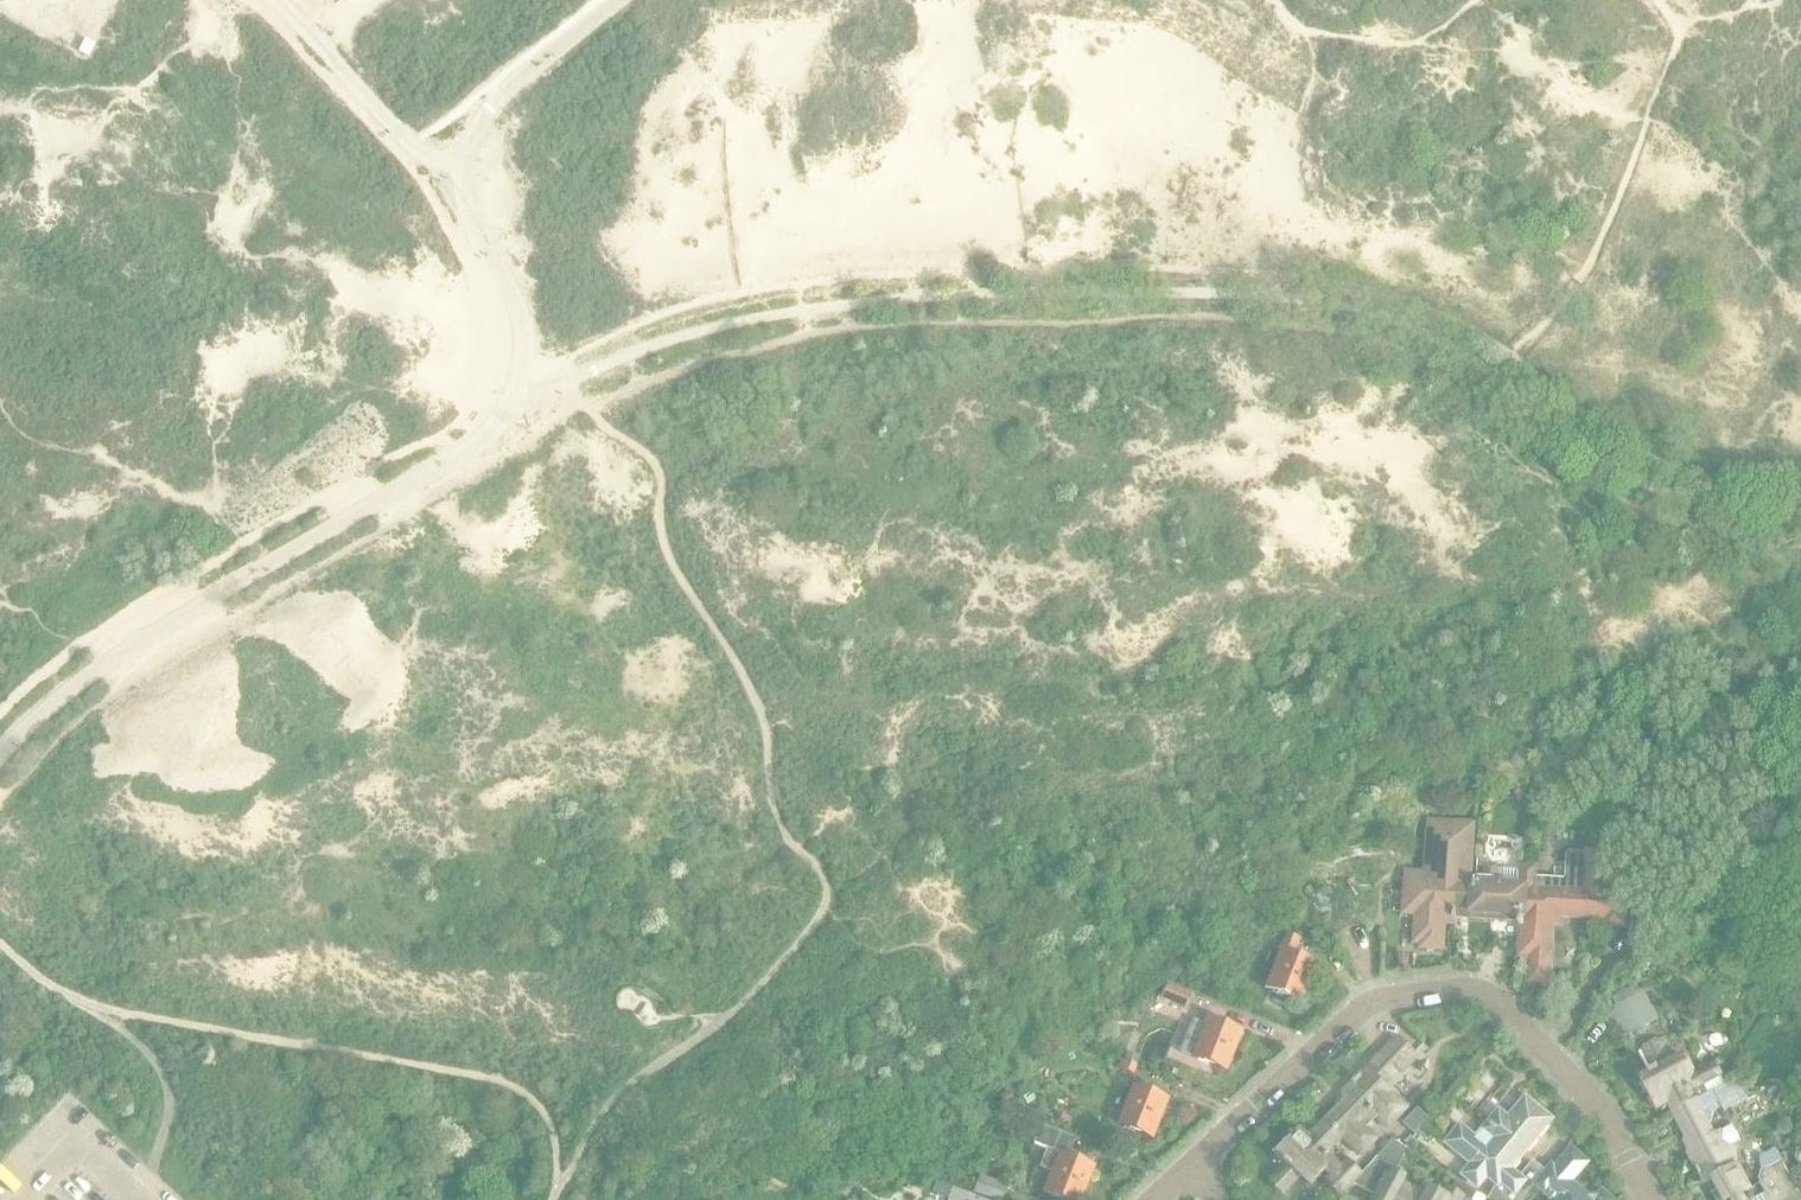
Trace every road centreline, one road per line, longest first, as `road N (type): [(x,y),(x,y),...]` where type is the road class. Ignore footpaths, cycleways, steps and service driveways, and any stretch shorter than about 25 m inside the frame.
road 1 (residential): [(1650,1199),(1606,1110),(1475,986),(1370,1003),(1209,1151)]

